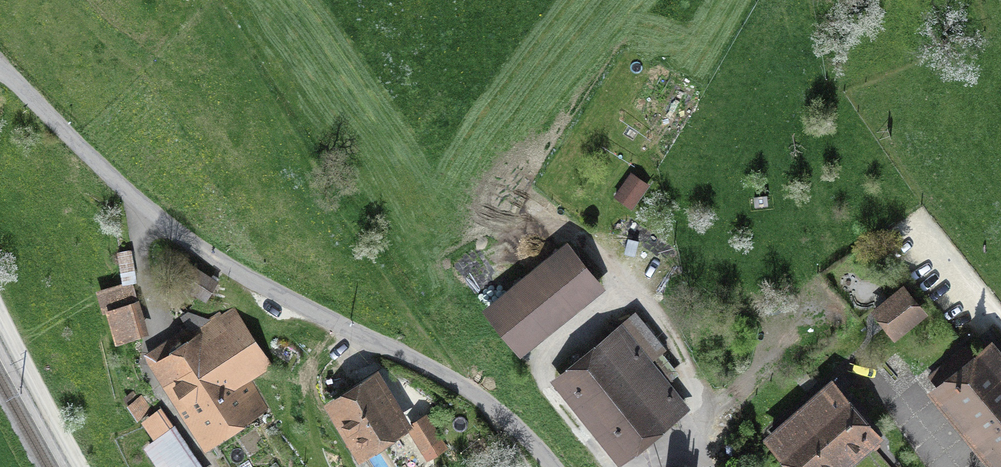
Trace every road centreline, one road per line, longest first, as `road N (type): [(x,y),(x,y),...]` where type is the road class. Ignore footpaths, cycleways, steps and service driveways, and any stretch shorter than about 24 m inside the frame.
road 1 (residential): [(551,466),(492,406),(237,271),(159,220),(0,67)]
road 2 (unclassified): [(84,466),(0,313)]

